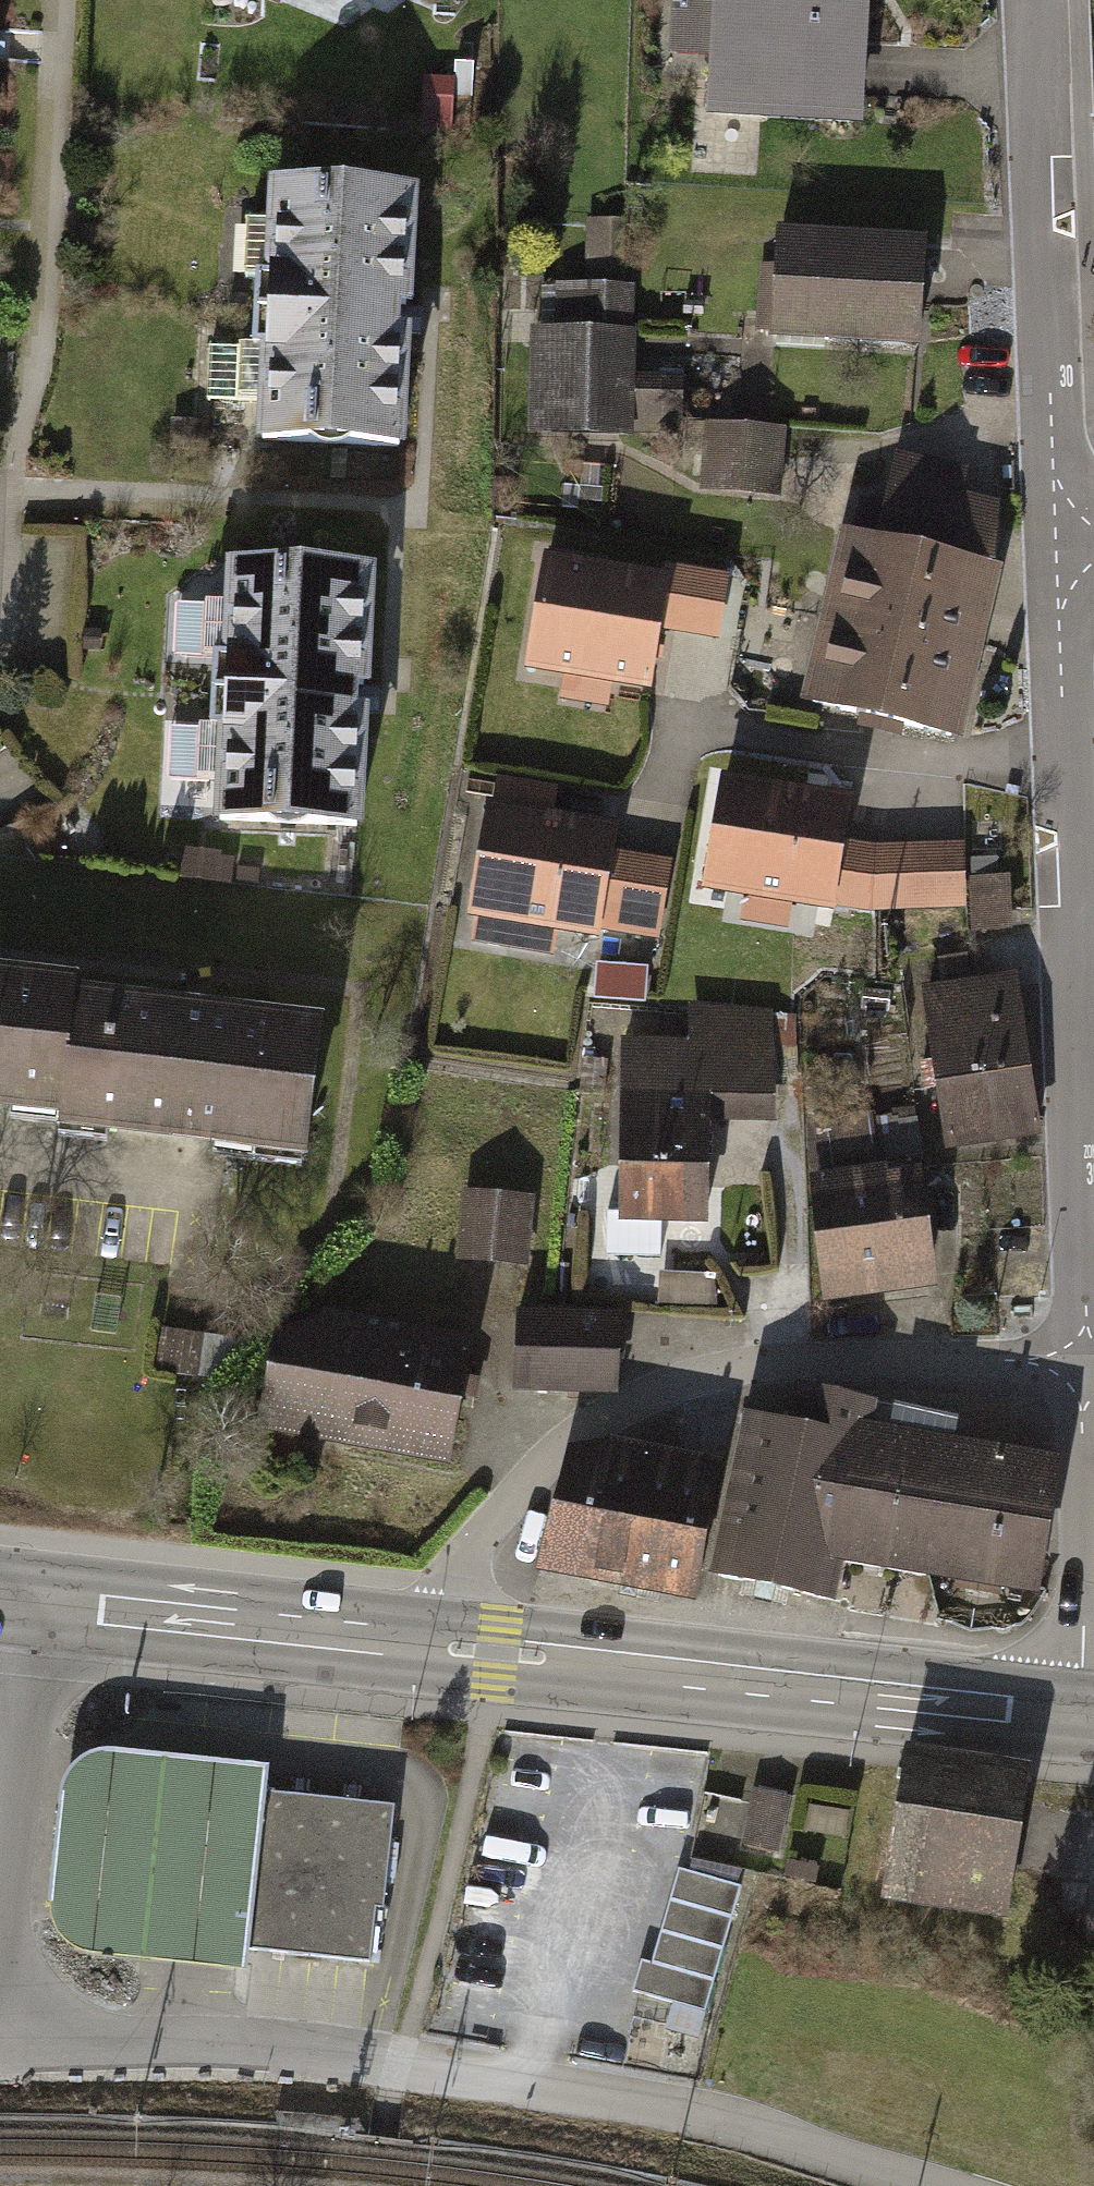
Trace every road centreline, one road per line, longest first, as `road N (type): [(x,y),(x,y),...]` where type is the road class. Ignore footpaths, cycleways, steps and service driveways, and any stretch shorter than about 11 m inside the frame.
road 1 (residential): [(937,2185),(684,2110),(307,2048),(0,2047)]
road 2 (residential): [(1086,1364),(1075,870),(1058,543)]
road 3 (residential): [(429,1648),(481,1539),(555,1443),(599,1417),(803,1362),(1086,1364)]
road 4 (primary): [(1077,1725),(429,1648)]
road 5 (residential): [(1058,543),(1042,0)]
road 6 (primary): [(429,1648),(36,1608)]
road 7 (residential): [(1077,1725),(1086,1364)]
road 8 (residential): [(0,1901),(36,1608)]

